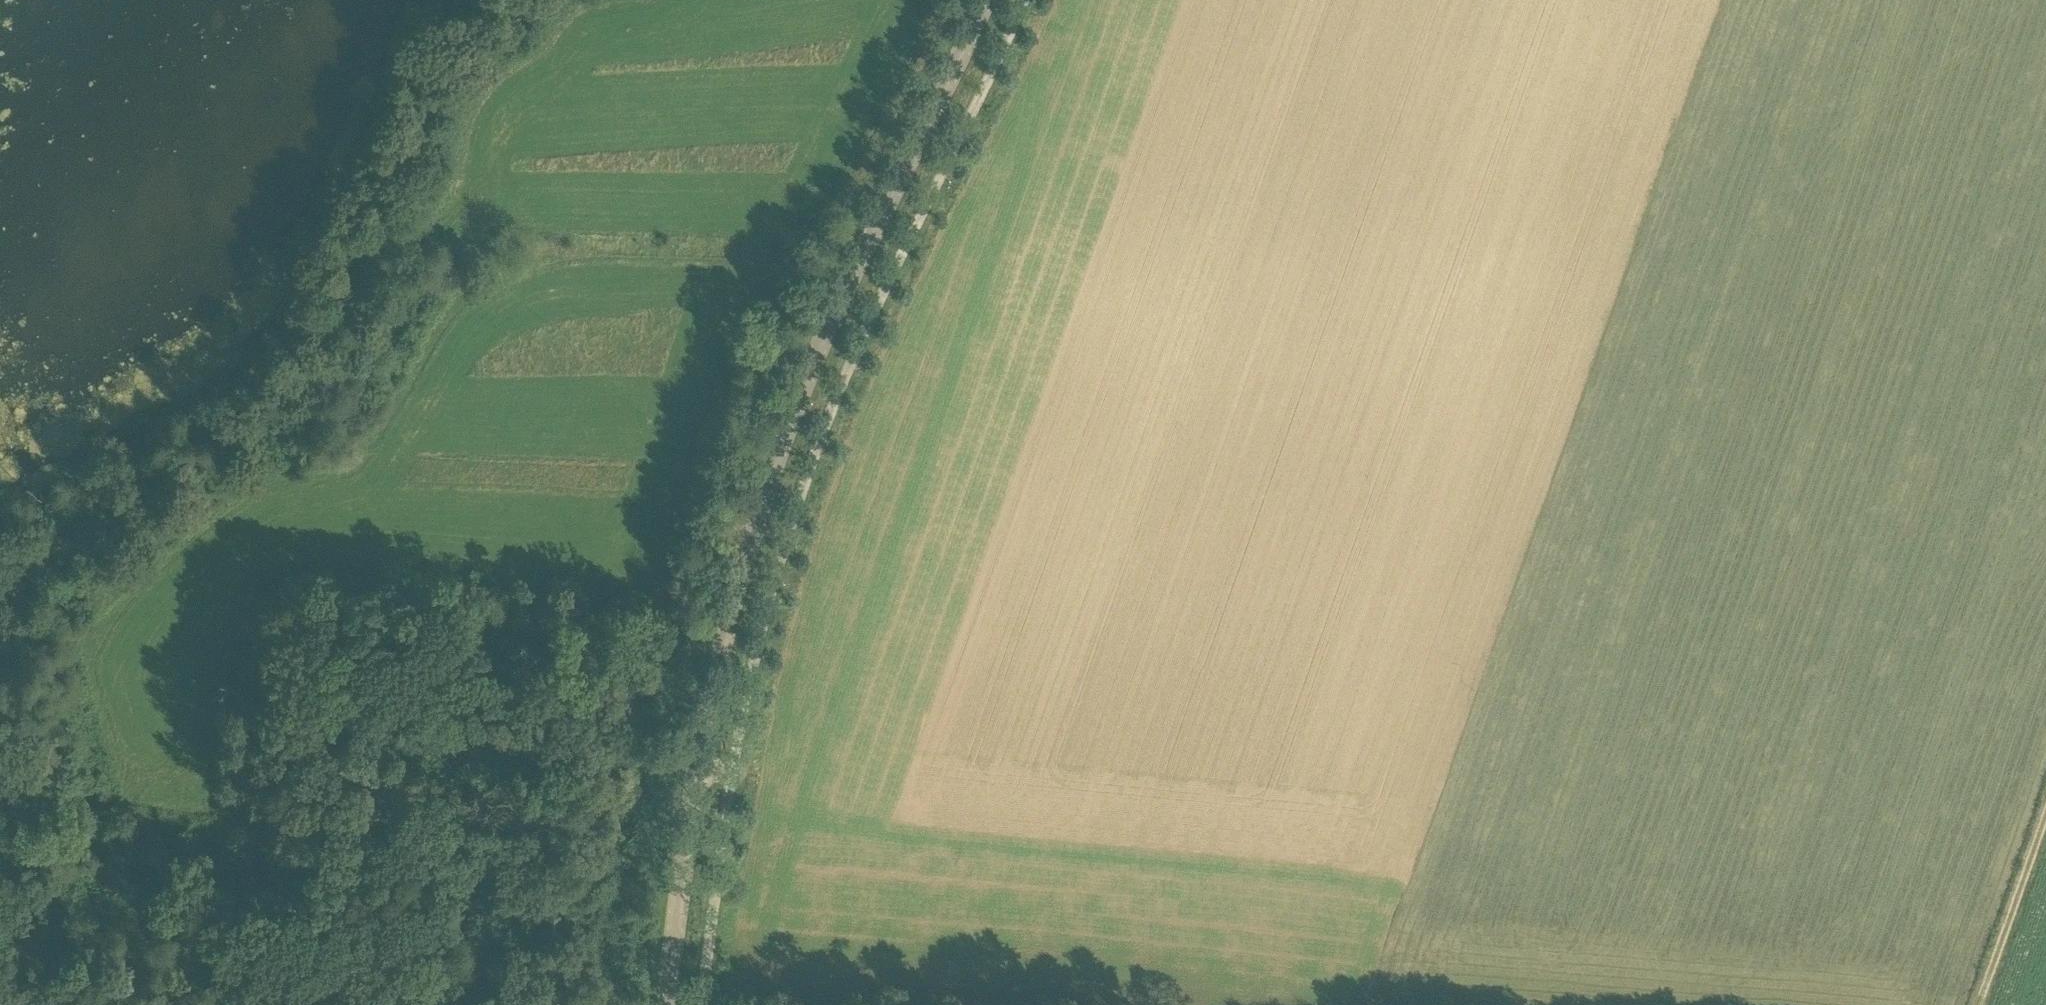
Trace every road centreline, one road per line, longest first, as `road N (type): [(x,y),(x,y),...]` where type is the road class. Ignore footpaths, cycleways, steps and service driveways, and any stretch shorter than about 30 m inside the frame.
road 1 (tertiary): [(664,1004),(701,746),(741,566),(811,364),(982,0)]
road 2 (track): [(2045,789),(1978,1004)]

